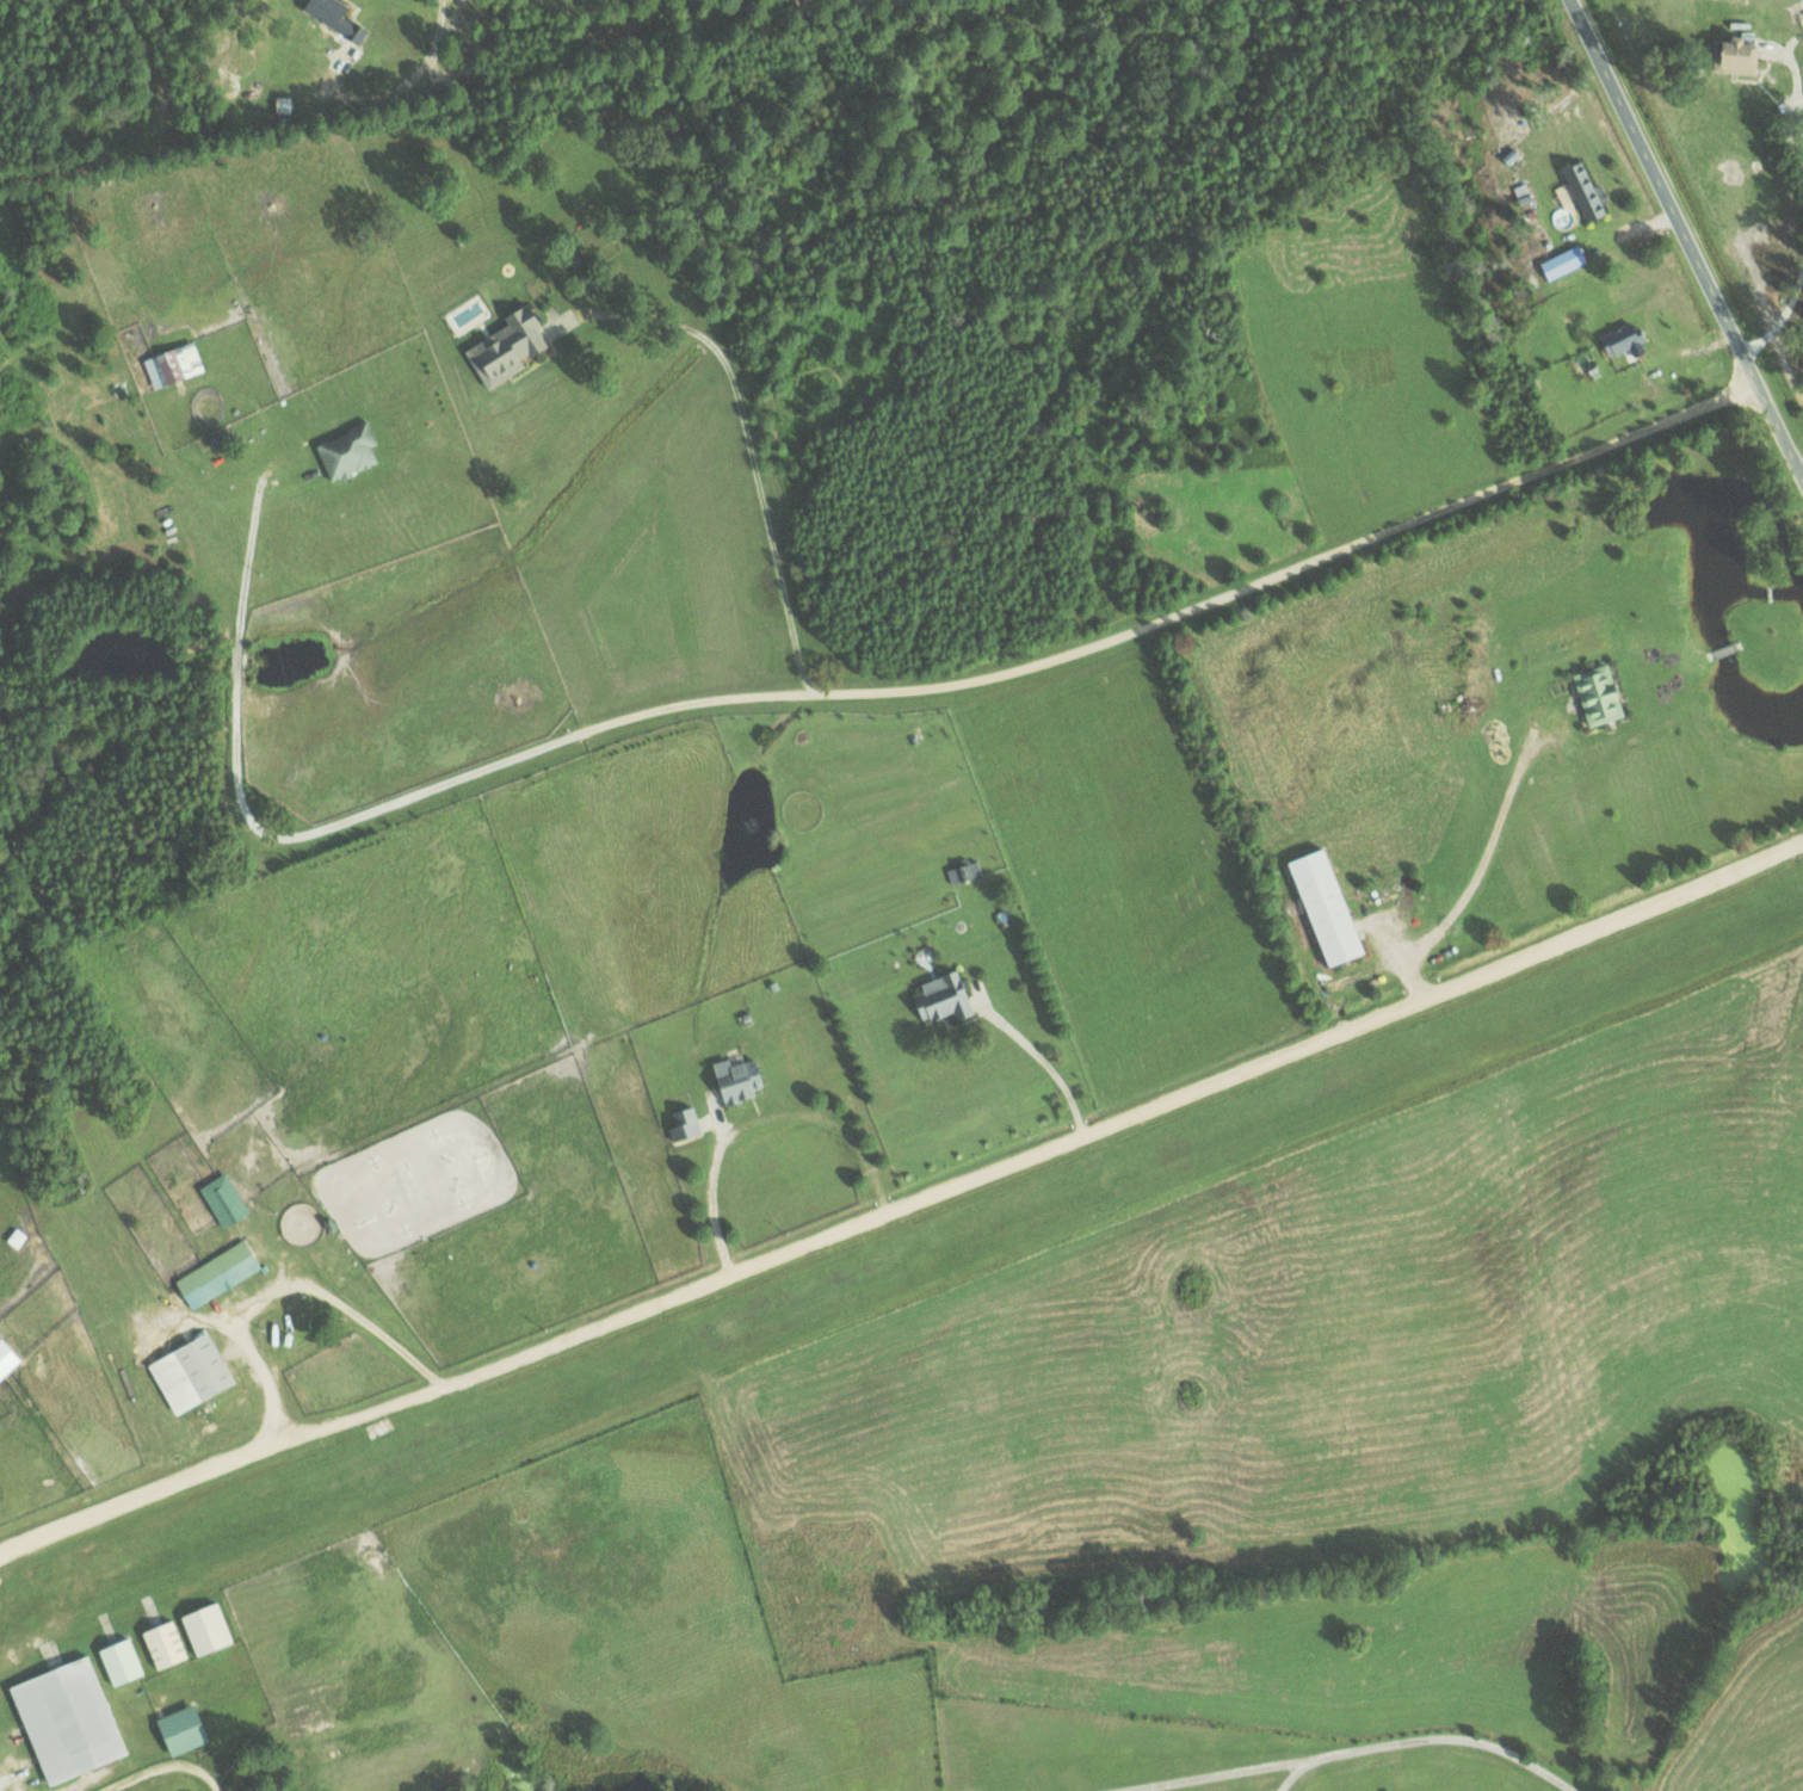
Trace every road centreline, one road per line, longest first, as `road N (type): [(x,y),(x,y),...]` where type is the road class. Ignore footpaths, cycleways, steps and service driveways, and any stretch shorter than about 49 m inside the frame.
road 1 (residential): [(0,1556),(1802,833)]
road 2 (residential): [(383,782),(660,708),(932,685),(974,647),(1251,554),(1509,444),(1592,426),(1750,353)]
road 3 (residential): [(1802,463),(1571,0)]

